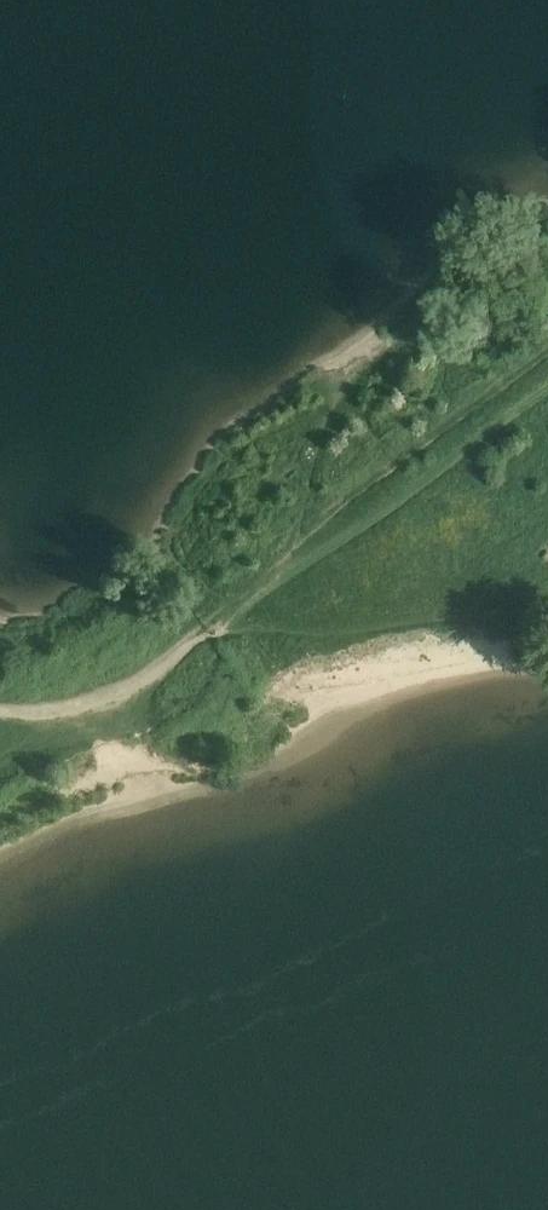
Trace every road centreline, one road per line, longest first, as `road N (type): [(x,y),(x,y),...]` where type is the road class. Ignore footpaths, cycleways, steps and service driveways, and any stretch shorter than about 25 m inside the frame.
road 1 (track): [(0,700),(86,691),(169,656),(296,528),(547,350)]

